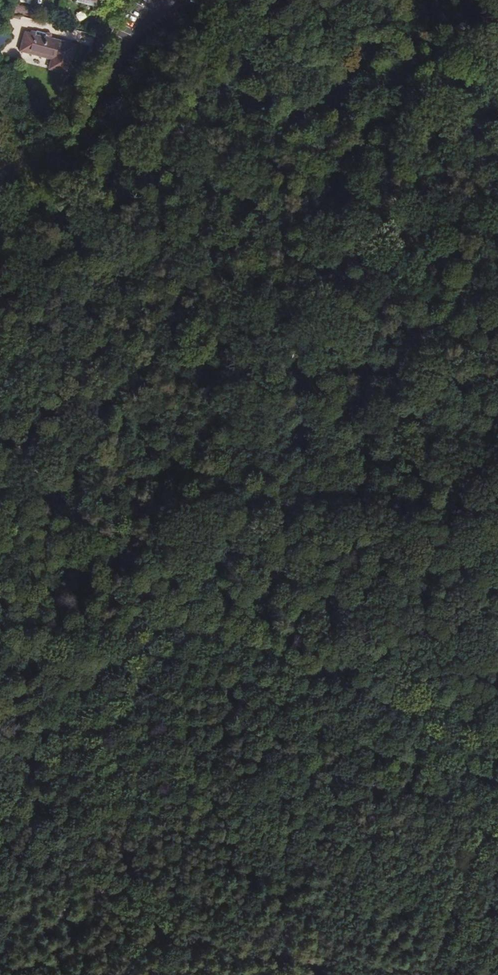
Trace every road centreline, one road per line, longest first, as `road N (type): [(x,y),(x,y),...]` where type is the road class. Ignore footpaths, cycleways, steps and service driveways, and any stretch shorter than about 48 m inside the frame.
road 1 (track): [(0,819),(418,152),(497,8)]
road 2 (track): [(497,735),(253,658),(139,602),(40,485),(0,421)]
road 3 (track): [(0,266),(94,63)]
road 4 (track): [(281,0),(497,53)]
road 5 (track): [(423,974),(469,848),(497,807)]

